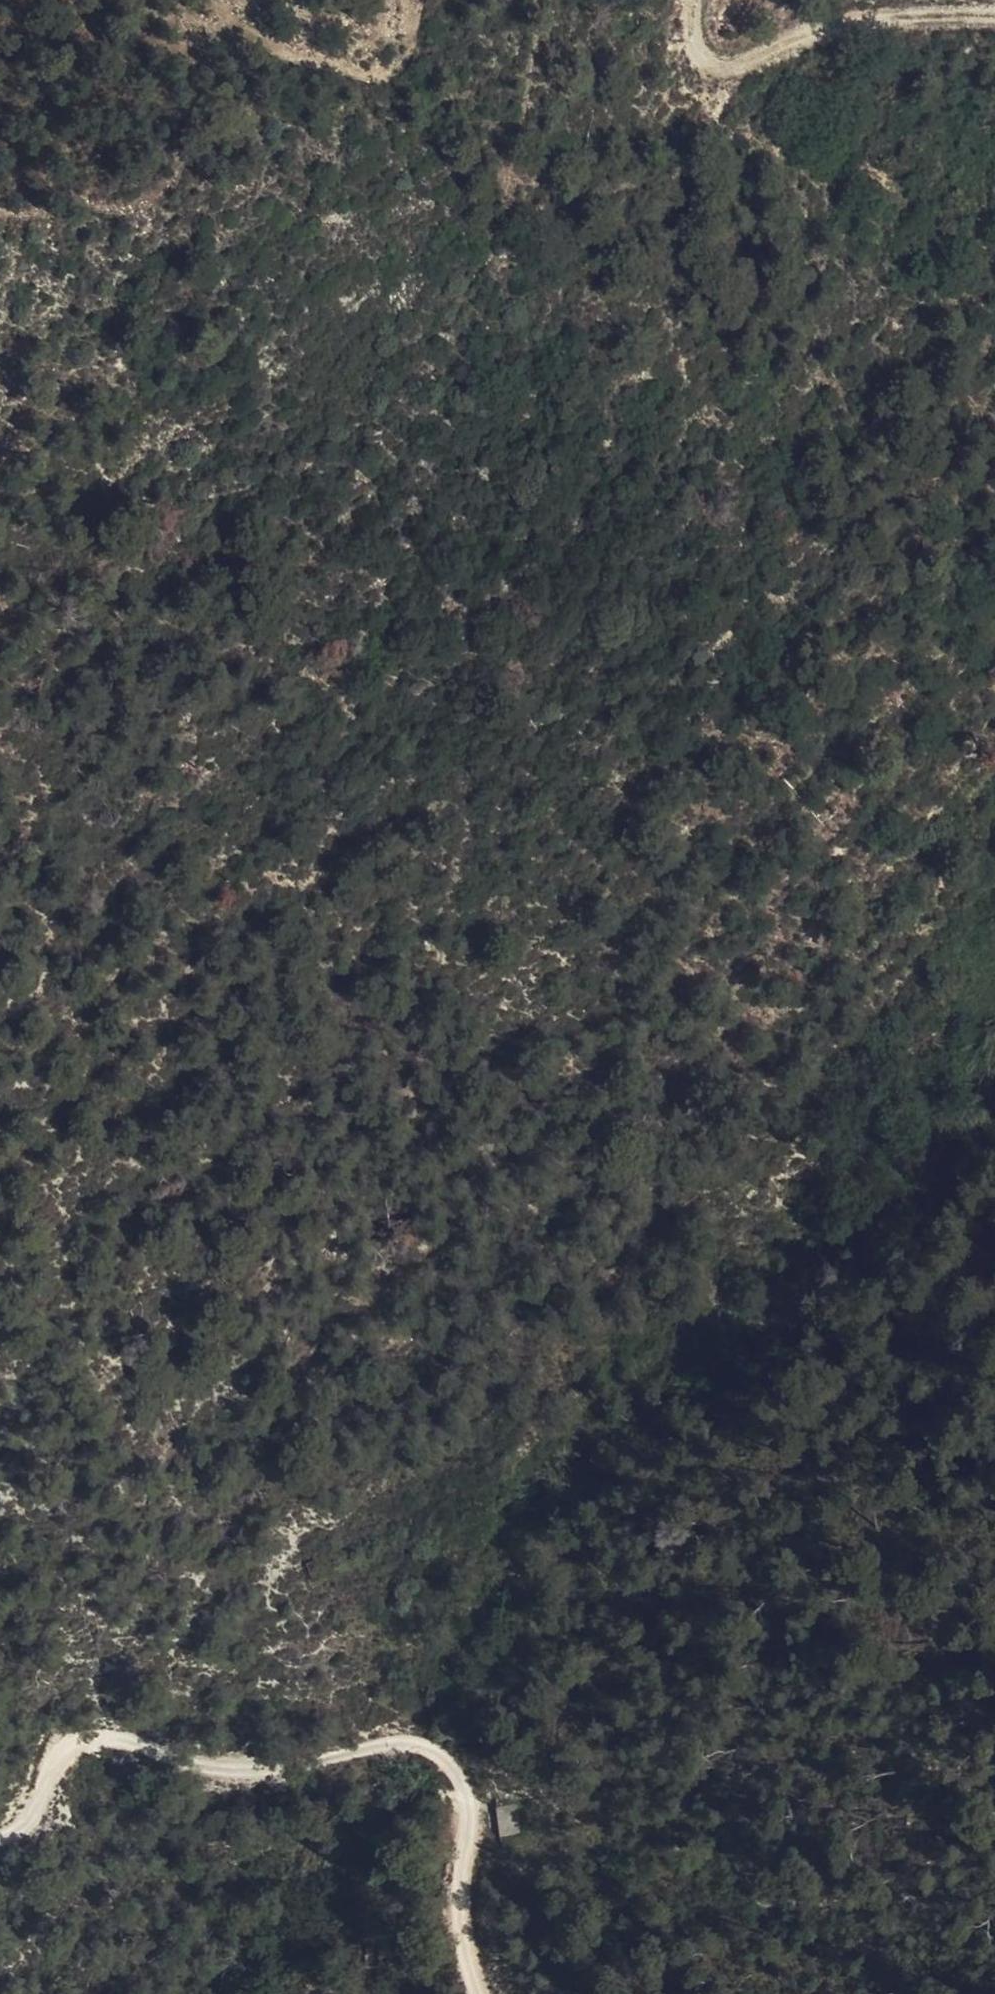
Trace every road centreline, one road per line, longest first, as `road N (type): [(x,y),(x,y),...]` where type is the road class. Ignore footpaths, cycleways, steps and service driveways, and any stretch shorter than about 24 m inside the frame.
road 1 (track): [(487,1993),(467,1917),(465,1788),(442,1755),(410,1741),(321,1763),(243,1769),(89,1740),(57,1756),(37,1817),(0,1841)]
road 2 (track): [(994,20),(900,17),(712,71),(696,57),(689,25),(694,0)]

